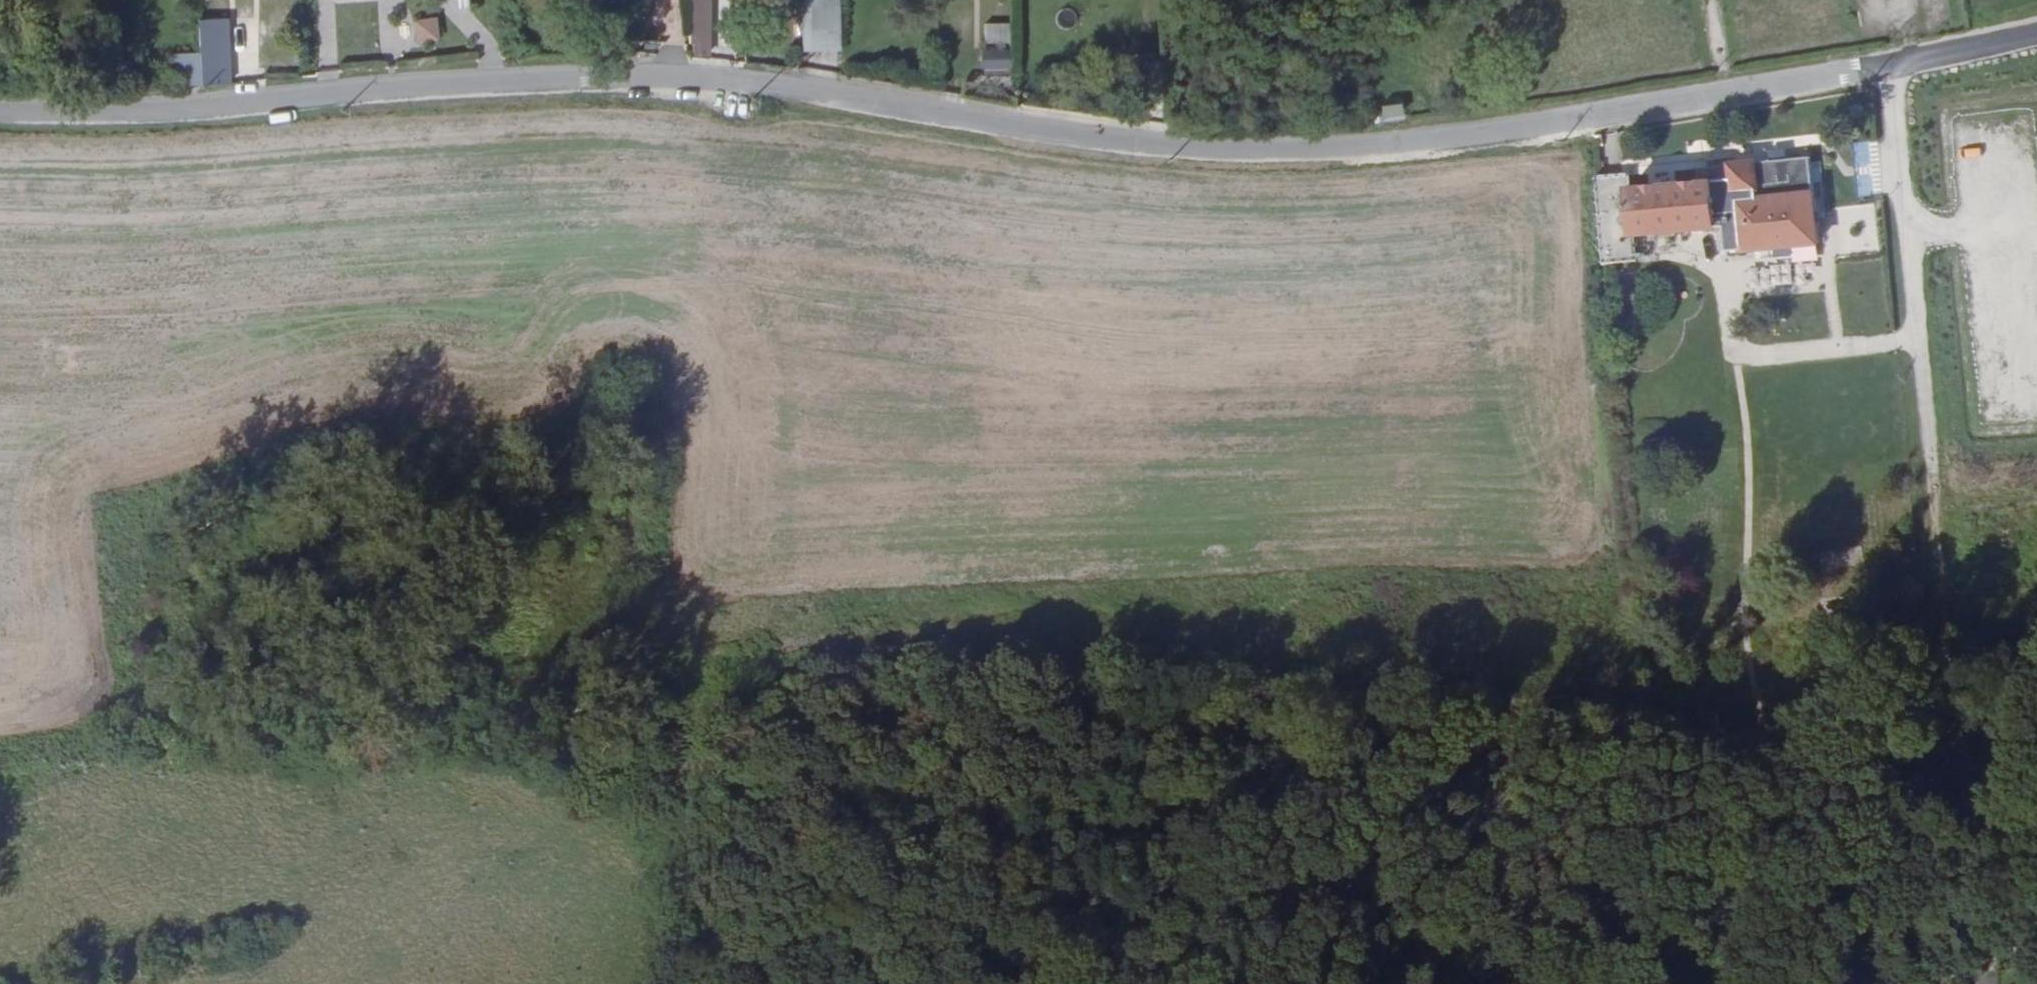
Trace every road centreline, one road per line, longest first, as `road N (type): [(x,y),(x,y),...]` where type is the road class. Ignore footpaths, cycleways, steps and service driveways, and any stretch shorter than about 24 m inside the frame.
road 1 (unclassified): [(0,112),(189,109),(617,75),(718,78),(1155,146),(1364,146),(1545,126),(2036,35)]
road 2 (track): [(1891,65),(1930,591),(1959,867),(1980,953)]

